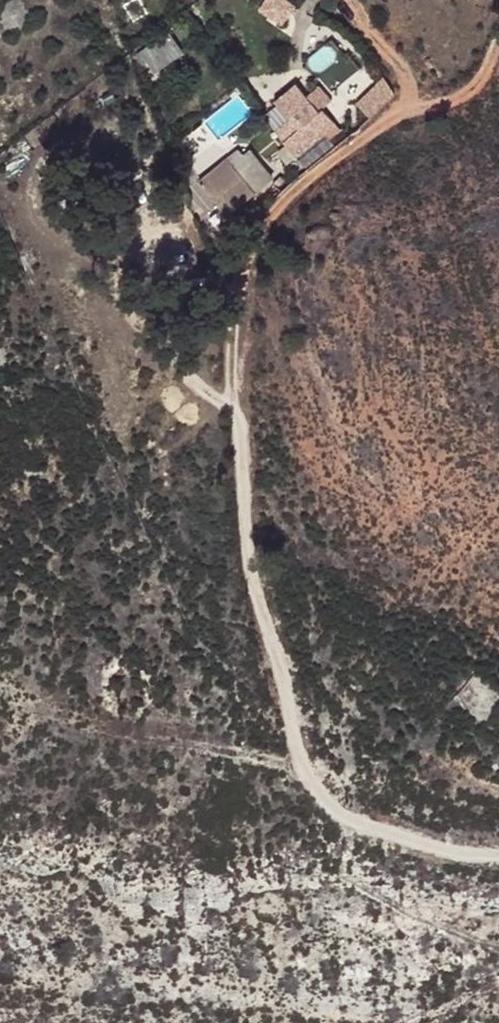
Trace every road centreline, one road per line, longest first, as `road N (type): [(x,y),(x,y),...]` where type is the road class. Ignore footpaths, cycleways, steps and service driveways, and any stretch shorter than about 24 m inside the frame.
road 1 (track): [(498,858),(377,832),(344,819),(318,792),(289,724),(265,576),(240,505),(233,396),(248,285),(280,221),(345,166),(483,82),(498,44)]

